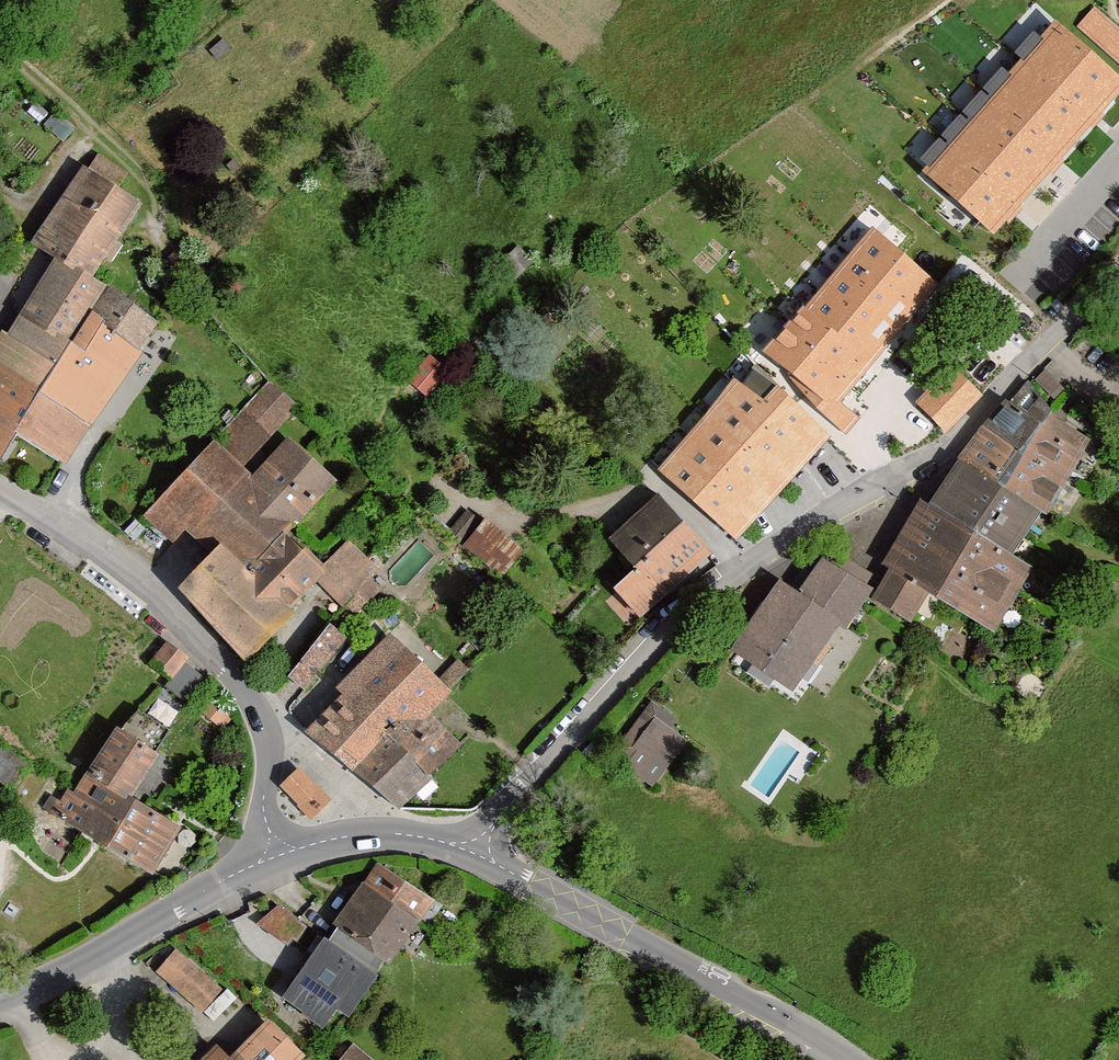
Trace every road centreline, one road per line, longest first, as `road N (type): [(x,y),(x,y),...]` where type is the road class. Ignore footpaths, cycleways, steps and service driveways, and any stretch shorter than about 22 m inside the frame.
road 1 (unclassified): [(477,850),(505,805),(689,612),(790,537),(949,447),(1118,280)]
road 2 (unclassified): [(0,490),(152,590),(253,703),(270,752),(263,814),(276,856)]
road 3 (unclassified): [(846,1059),(477,850)]
road 4 (unclassified): [(276,856),(0,1001)]
road 5 (track): [(0,47),(139,169),(154,186),(161,216)]
road 6 (unclassified): [(276,856),(346,836),(396,834),(477,850)]

